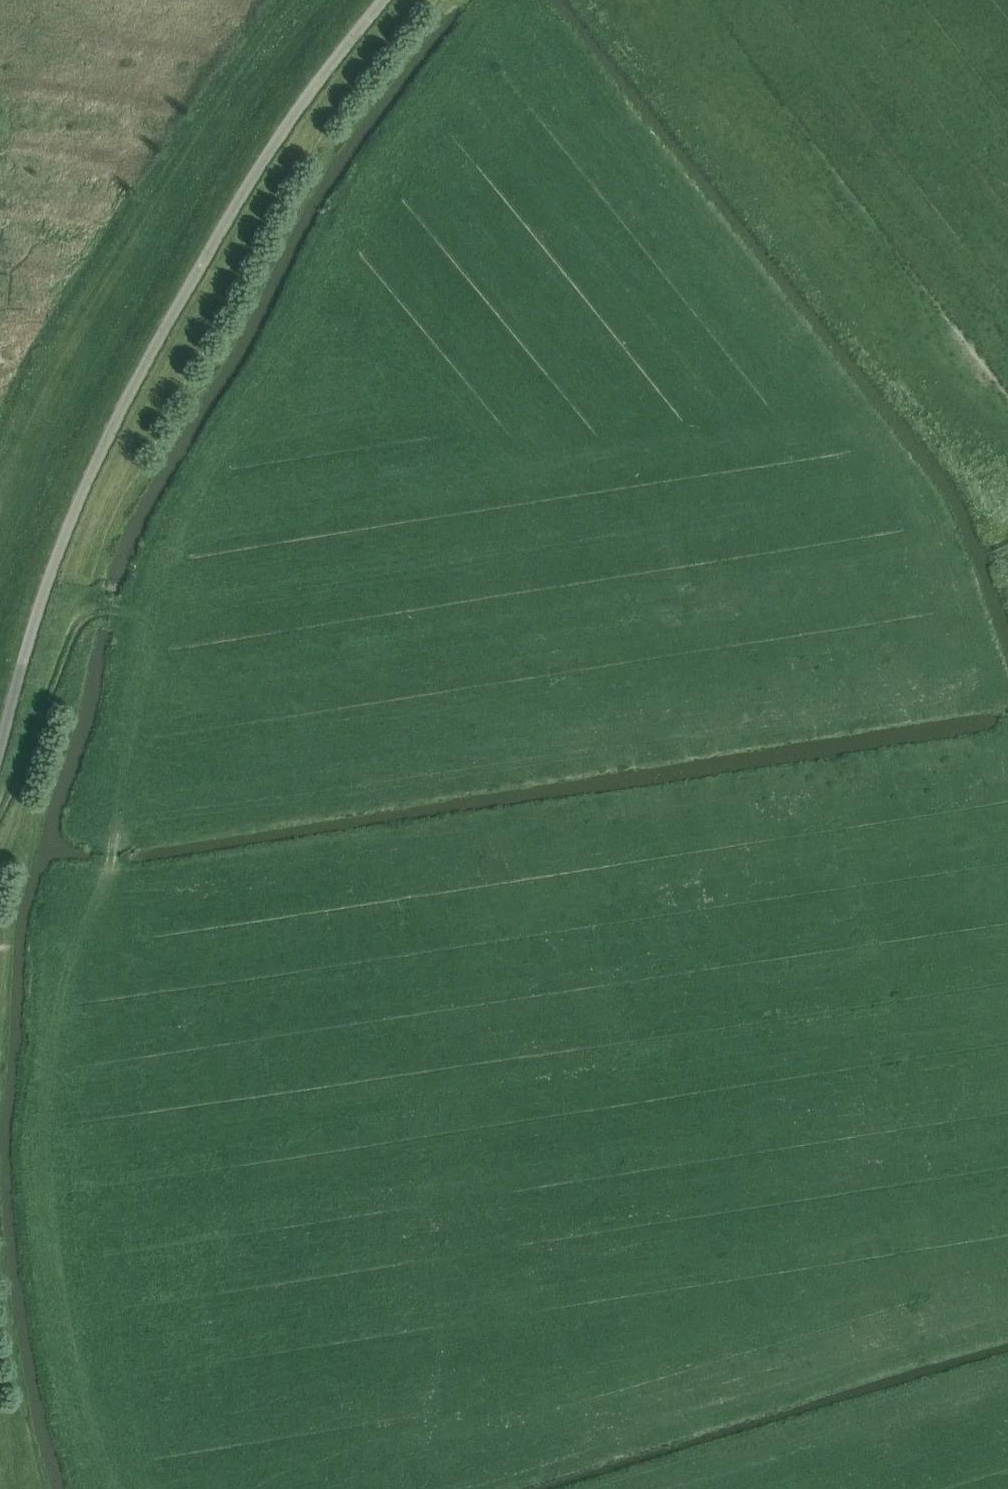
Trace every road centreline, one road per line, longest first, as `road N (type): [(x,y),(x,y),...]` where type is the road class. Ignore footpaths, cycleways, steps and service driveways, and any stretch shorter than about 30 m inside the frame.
road 1 (unclassified): [(0,771),(82,512),(159,343),(306,108),(391,0)]

